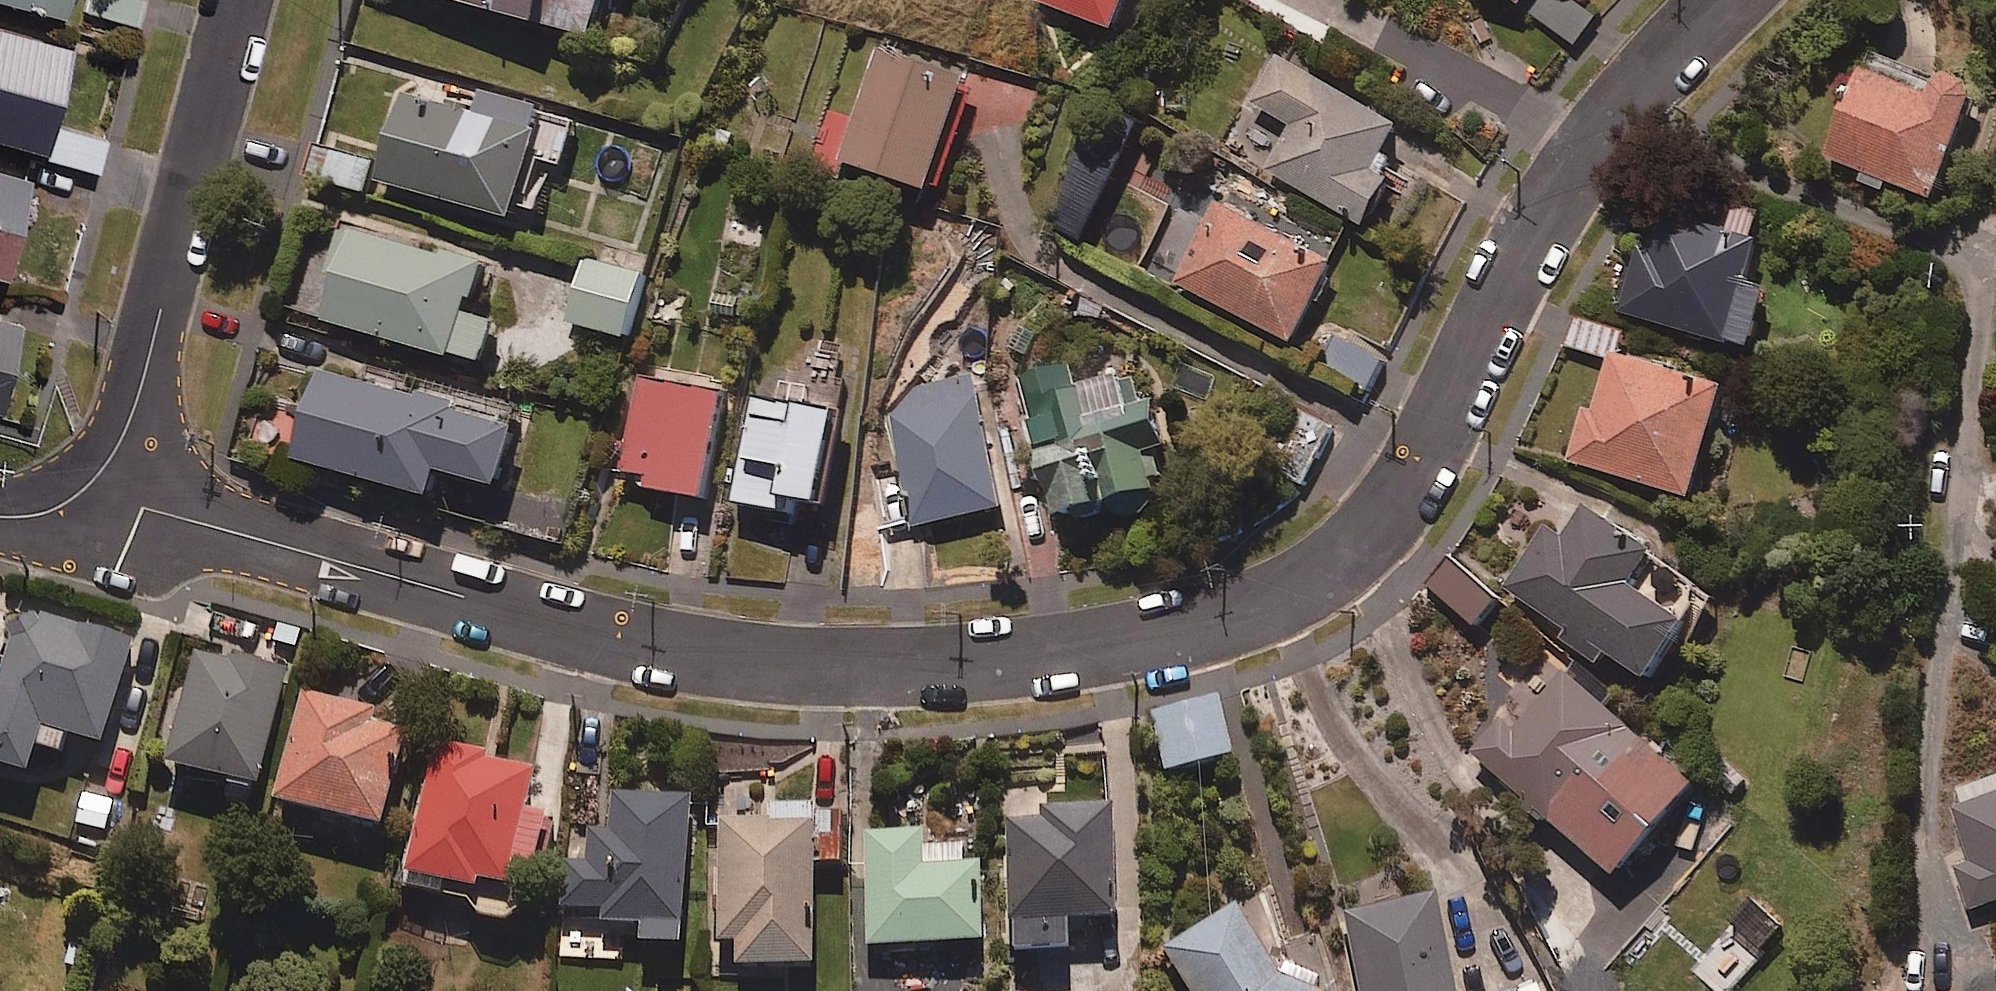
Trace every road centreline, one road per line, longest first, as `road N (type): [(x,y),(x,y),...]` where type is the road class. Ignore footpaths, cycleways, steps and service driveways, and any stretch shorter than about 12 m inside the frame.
road 1 (residential): [(1726,0),(1580,163),(1517,269),(1400,505),(1348,553),(1251,607),(1118,646),(917,668),(752,661),(146,503),(96,472)]
road 2 (residential): [(245,0),(152,377),(96,472)]

